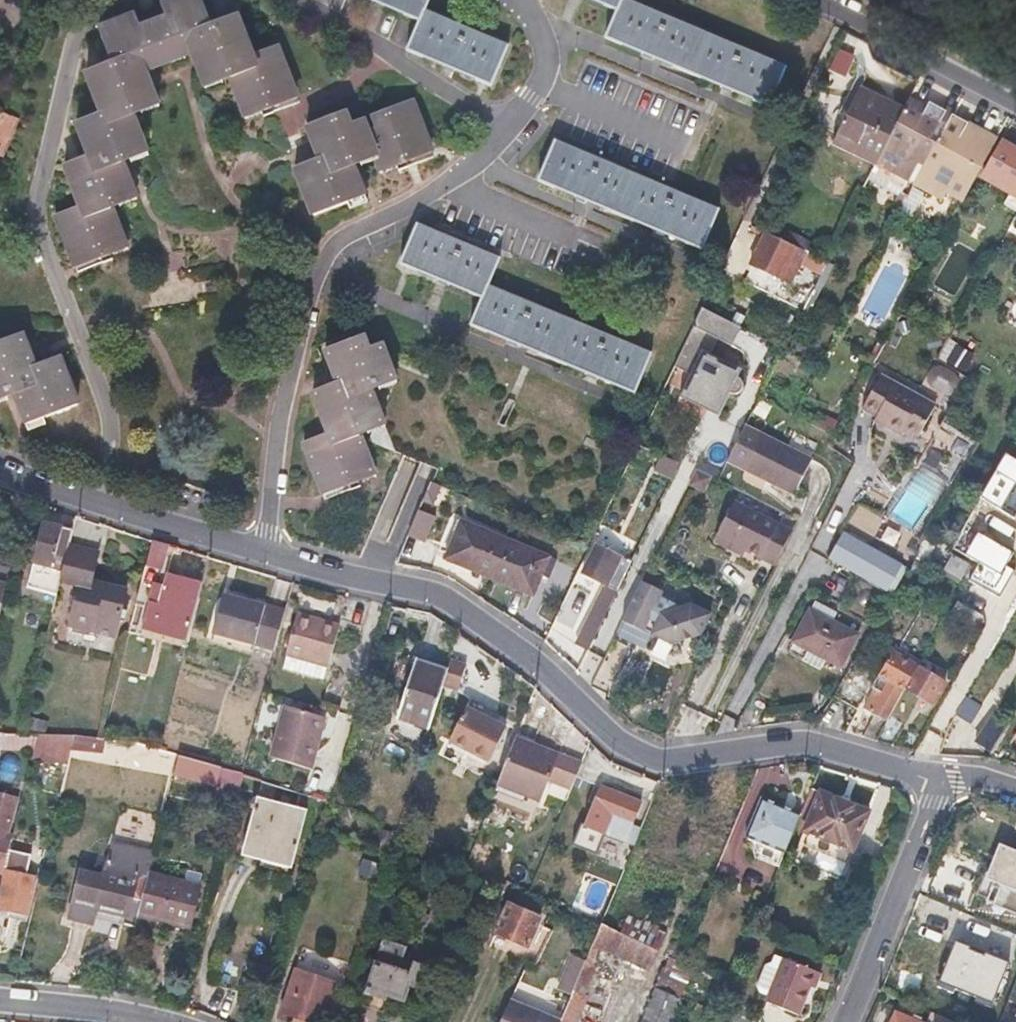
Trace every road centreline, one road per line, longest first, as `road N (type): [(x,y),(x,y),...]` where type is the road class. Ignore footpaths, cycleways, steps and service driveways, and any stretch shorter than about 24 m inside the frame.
road 1 (residential): [(268,553),(416,588),(457,606),(536,660),(620,742),(657,762),(804,742),(945,778)]
road 2 (residential): [(98,501),(111,442),(107,403),(39,227),(39,197),(75,40),(84,21),(114,0)]
road 3 (residential): [(268,553),(280,426),(309,294),(337,241),(445,184),(509,129)]
road 4 (residential): [(842,1021),(945,778)]
road 5 (residential): [(299,0),(509,129)]
road 6 (residential): [(1015,107),(800,0)]
road 7 (residential): [(98,501),(268,553)]
road 8 (residential): [(0,999),(161,1021)]
road 9 (residential): [(509,129),(547,61),(524,0)]

